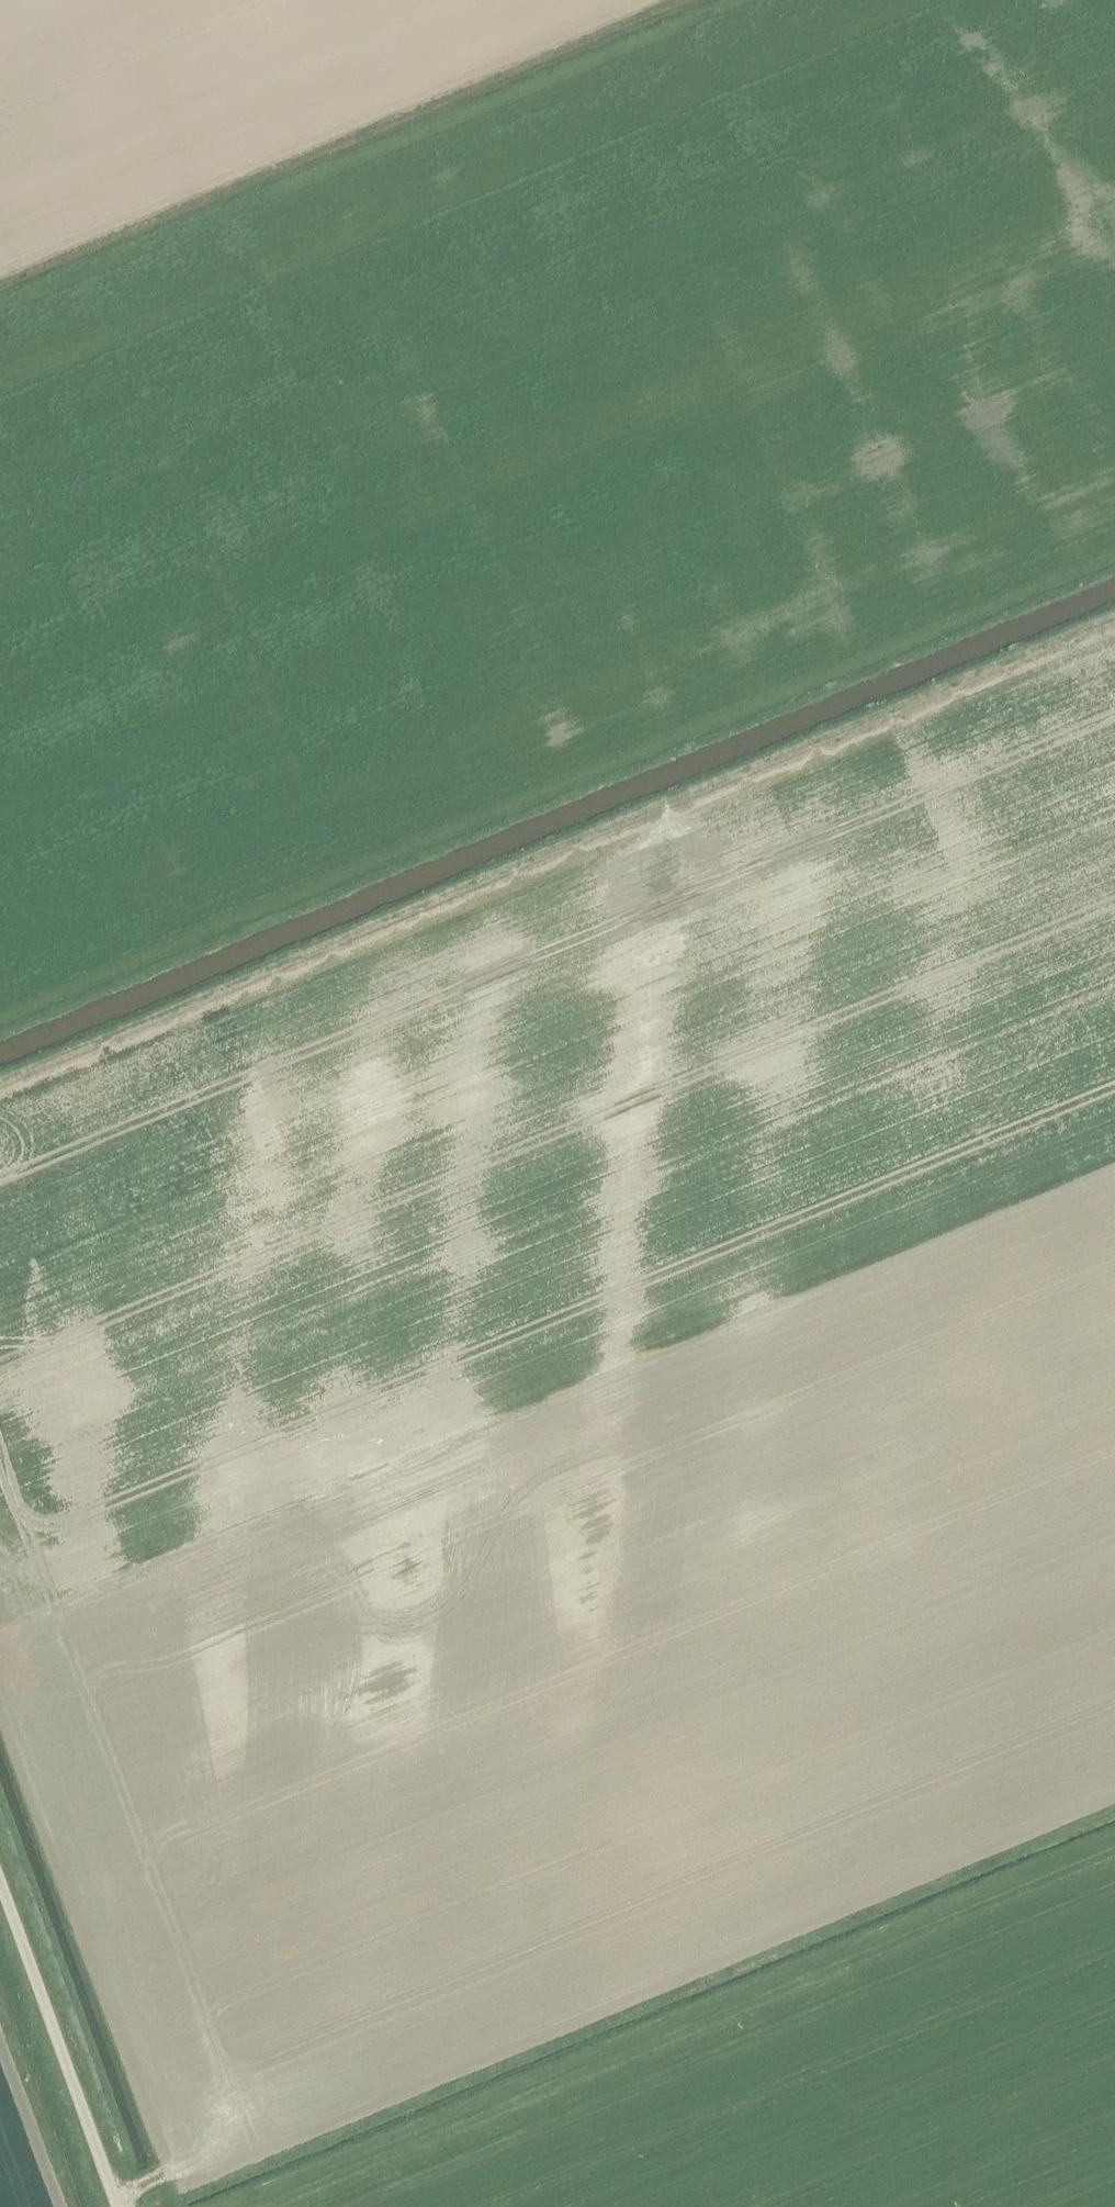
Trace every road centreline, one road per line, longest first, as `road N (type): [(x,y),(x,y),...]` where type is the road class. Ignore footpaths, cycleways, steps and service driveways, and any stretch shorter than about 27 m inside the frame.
road 1 (unclassified): [(112,2206),(0,1897)]

